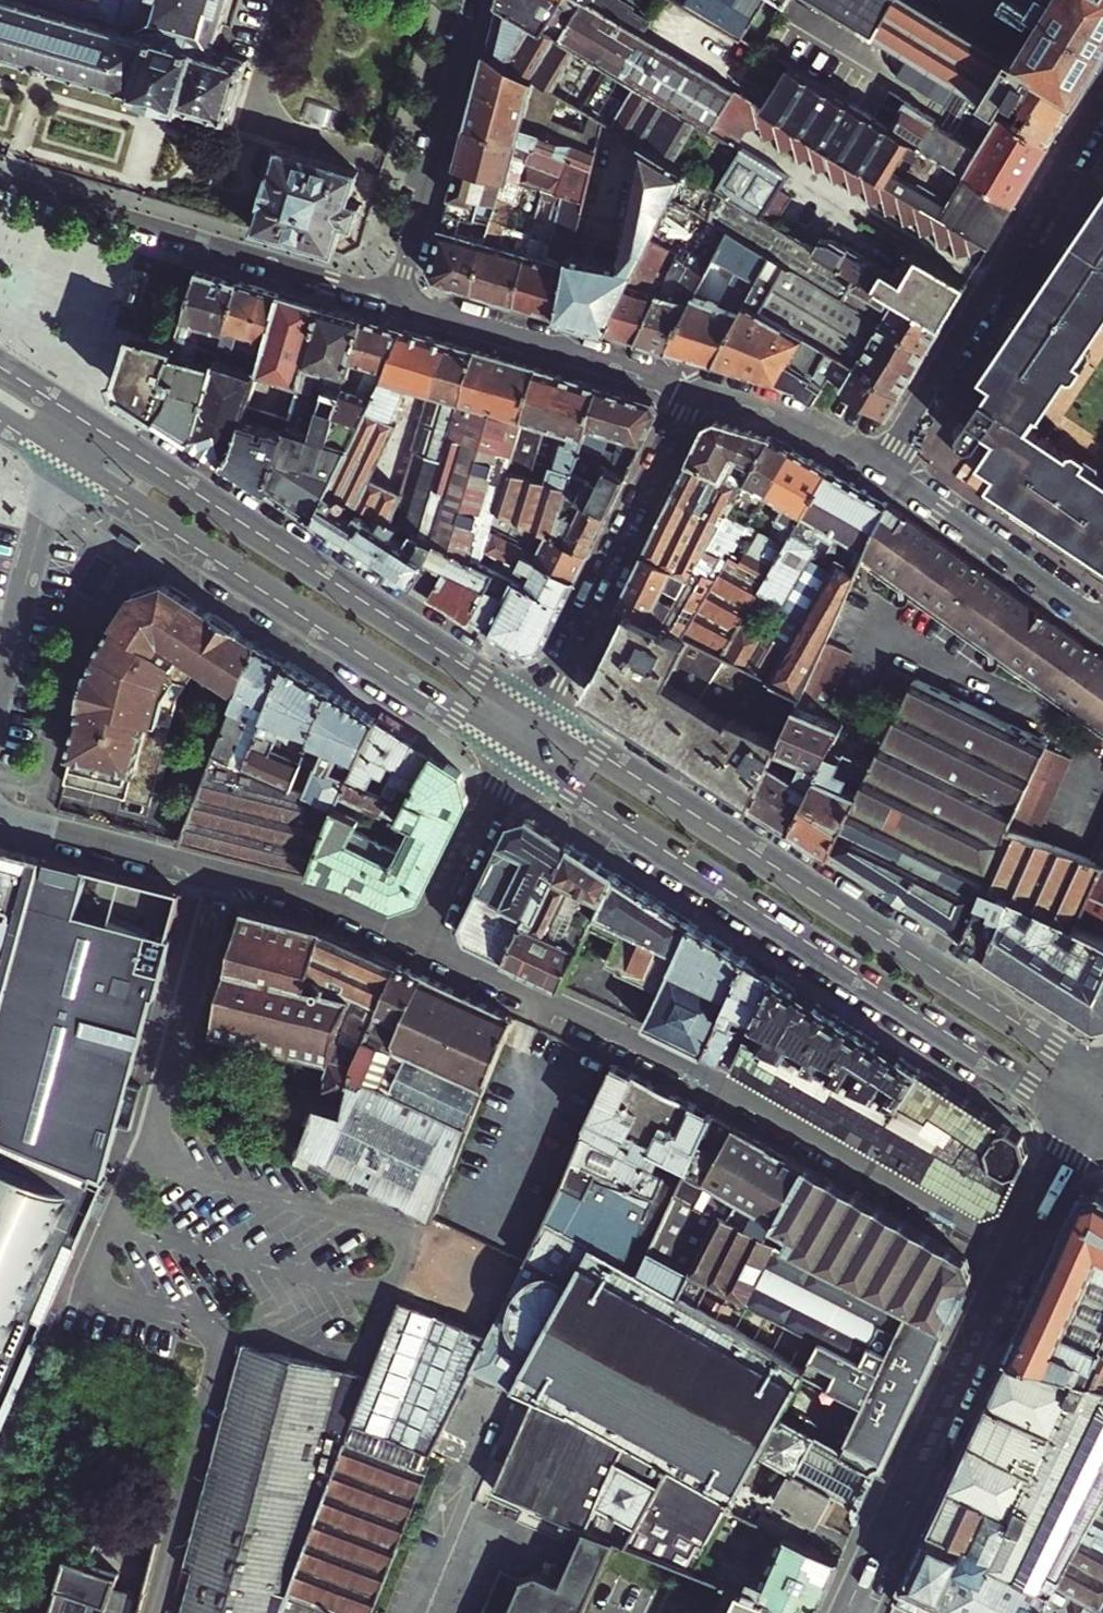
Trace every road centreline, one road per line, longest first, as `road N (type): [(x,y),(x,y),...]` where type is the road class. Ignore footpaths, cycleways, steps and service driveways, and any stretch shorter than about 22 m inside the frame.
road 1 (secondary): [(518,754),(1084,1121)]
road 2 (secondary): [(1102,1080),(538,718)]
road 3 (residential): [(1018,1250),(725,1087),(424,944)]
road 4 (secondary): [(538,718),(71,417)]
road 5 (secondary): [(61,456),(518,754)]
road 6 (residential): [(424,944),(334,905),(0,821)]
road 7 (residential): [(876,469),(1102,99)]
road 8 (residential): [(0,180),(395,300)]
road 9 (residential): [(849,1612),(1018,1250)]
road 10 (residential): [(701,391),(538,718)]
road 11 (residential): [(395,300),(701,391)]
road 12 (residential): [(474,0),(395,300)]
road 13 (residential): [(1102,625),(876,469)]
road 14 (residential): [(61,456),(0,681)]
road 15 (residential): [(424,944),(518,754)]
road 16 (residential): [(876,469),(777,414),(701,391)]
road 17 (residential): [(1018,1250),(1084,1121)]

